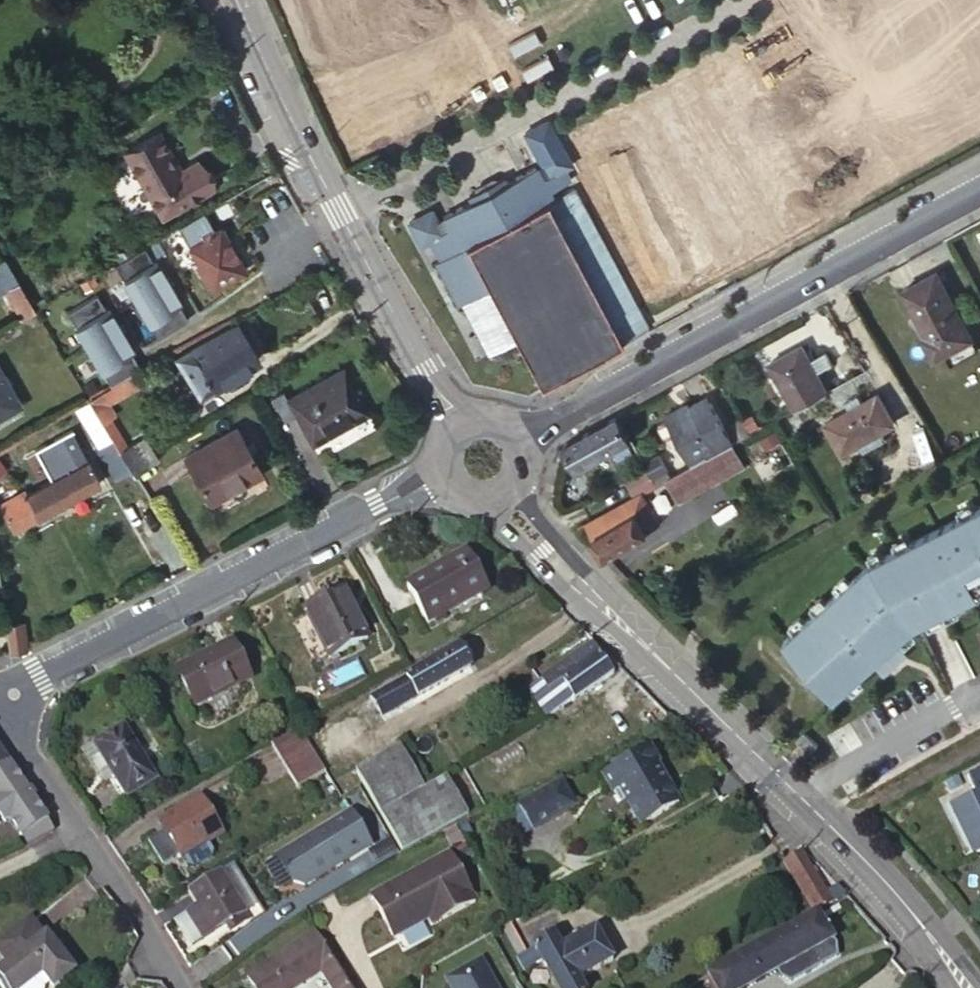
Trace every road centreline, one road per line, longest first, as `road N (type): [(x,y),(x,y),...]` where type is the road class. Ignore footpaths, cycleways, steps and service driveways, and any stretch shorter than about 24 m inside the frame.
road 1 (tertiary): [(501,491),(544,548),(822,828),(962,987)]
road 2 (residential): [(979,190),(515,442)]
road 3 (residential): [(447,473),(13,695)]
road 4 (tertiary): [(239,0),(335,214),(462,428)]
road 5 (residential): [(177,987),(76,829)]
road 6 (residential): [(76,829),(15,735),(13,695)]

